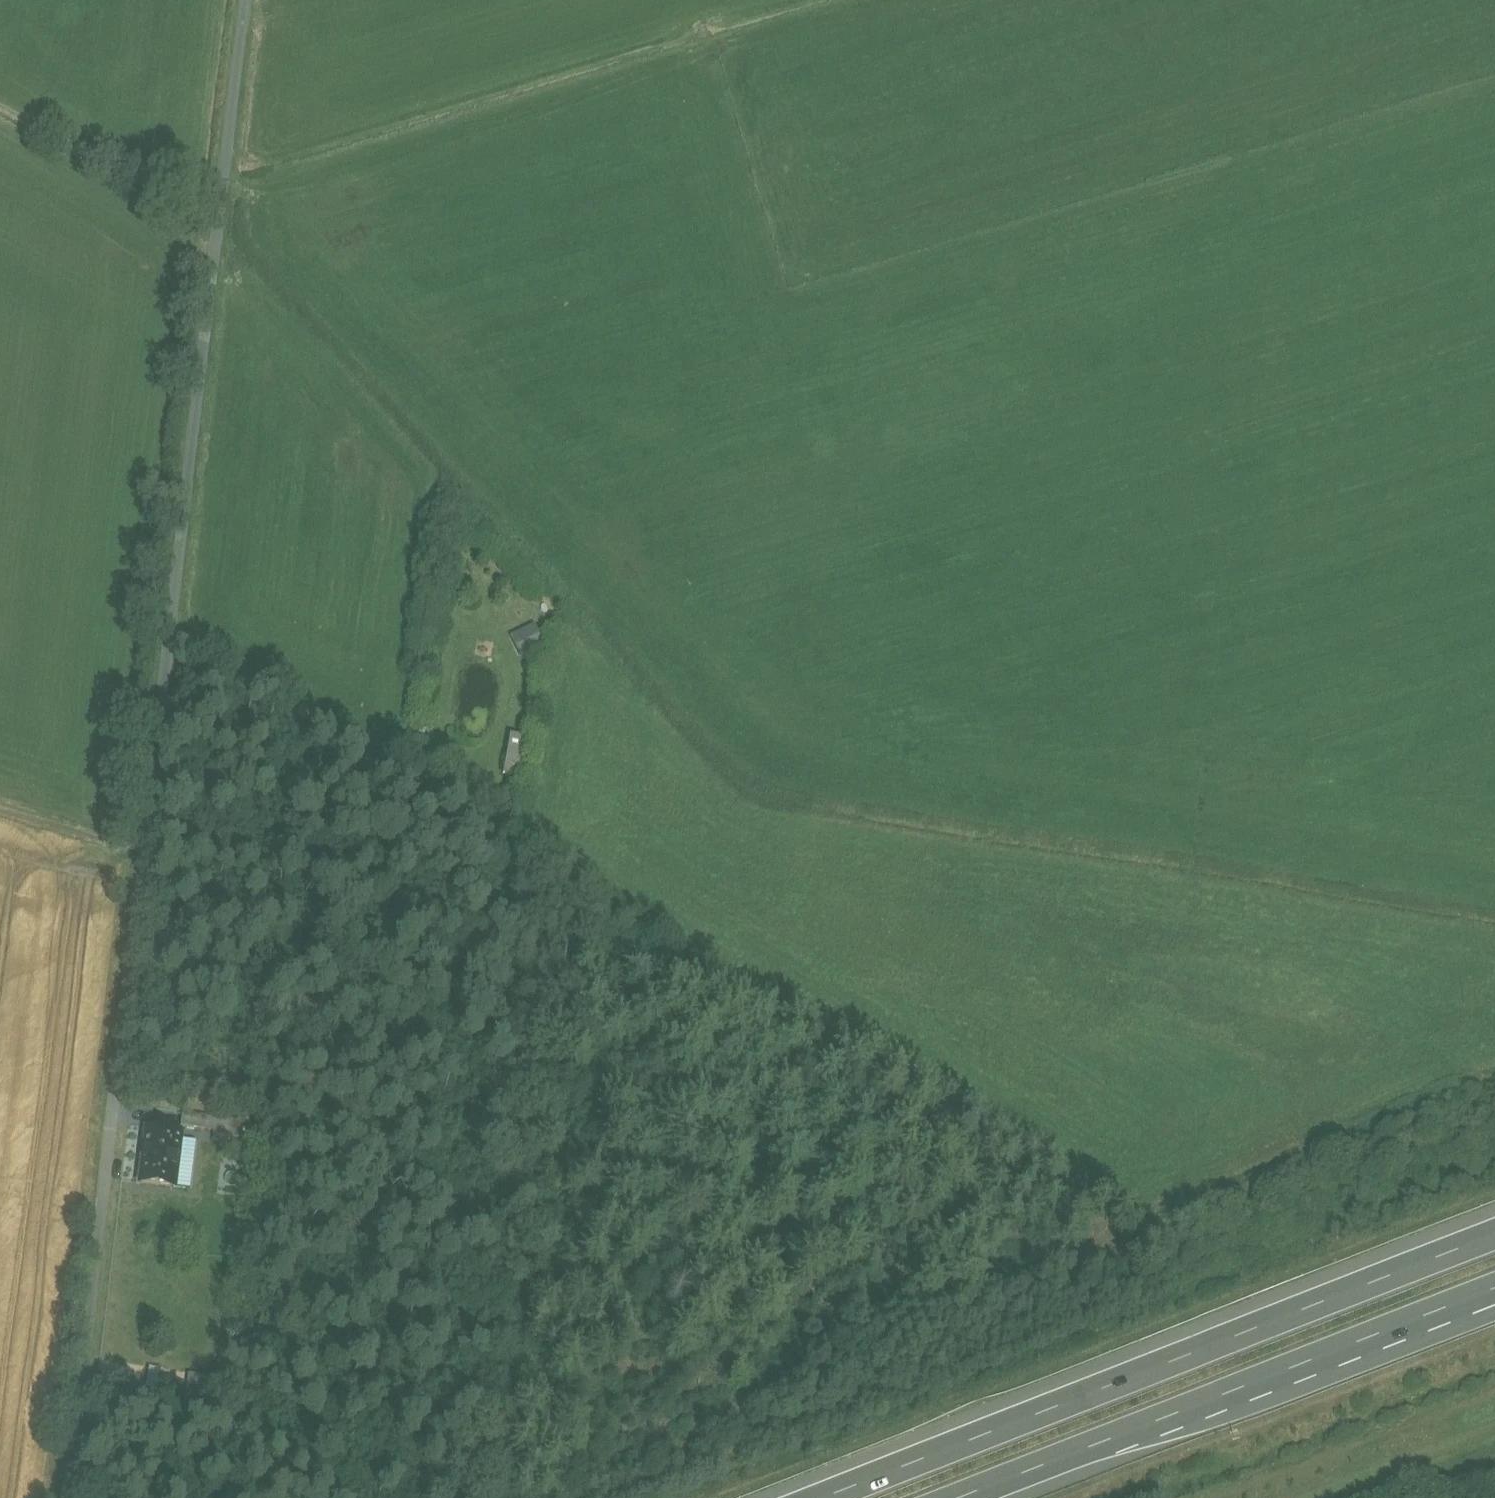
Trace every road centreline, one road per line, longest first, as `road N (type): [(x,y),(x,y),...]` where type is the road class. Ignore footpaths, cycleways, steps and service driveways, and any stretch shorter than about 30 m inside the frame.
road 1 (residential): [(76,1497),(250,0)]
road 2 (motorway): [(1494,1242),(841,1497)]
road 3 (motorway): [(974,1497),(1494,1296)]
road 4 (track): [(177,630),(504,837)]

